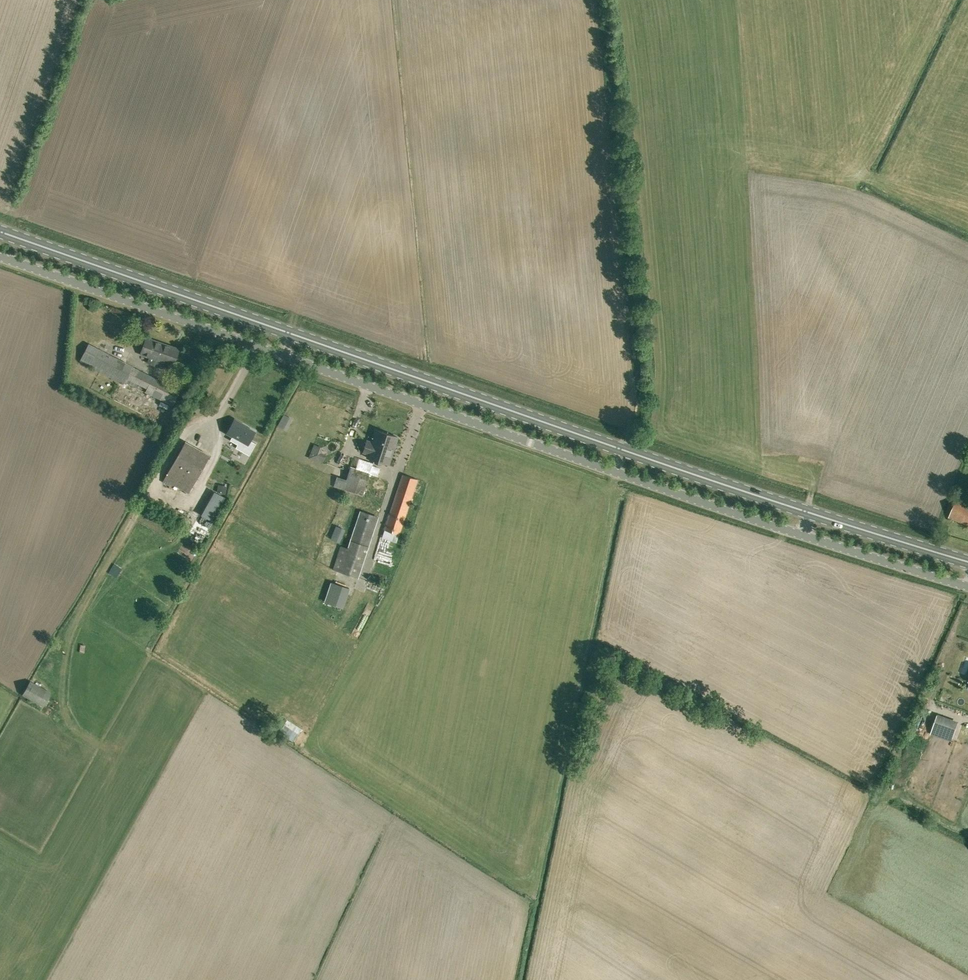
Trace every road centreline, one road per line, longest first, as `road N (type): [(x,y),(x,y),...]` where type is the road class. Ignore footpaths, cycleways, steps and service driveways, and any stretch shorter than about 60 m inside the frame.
road 1 (primary): [(967,561),(0,230)]
road 2 (unclassified): [(967,586),(722,510),(0,257)]

